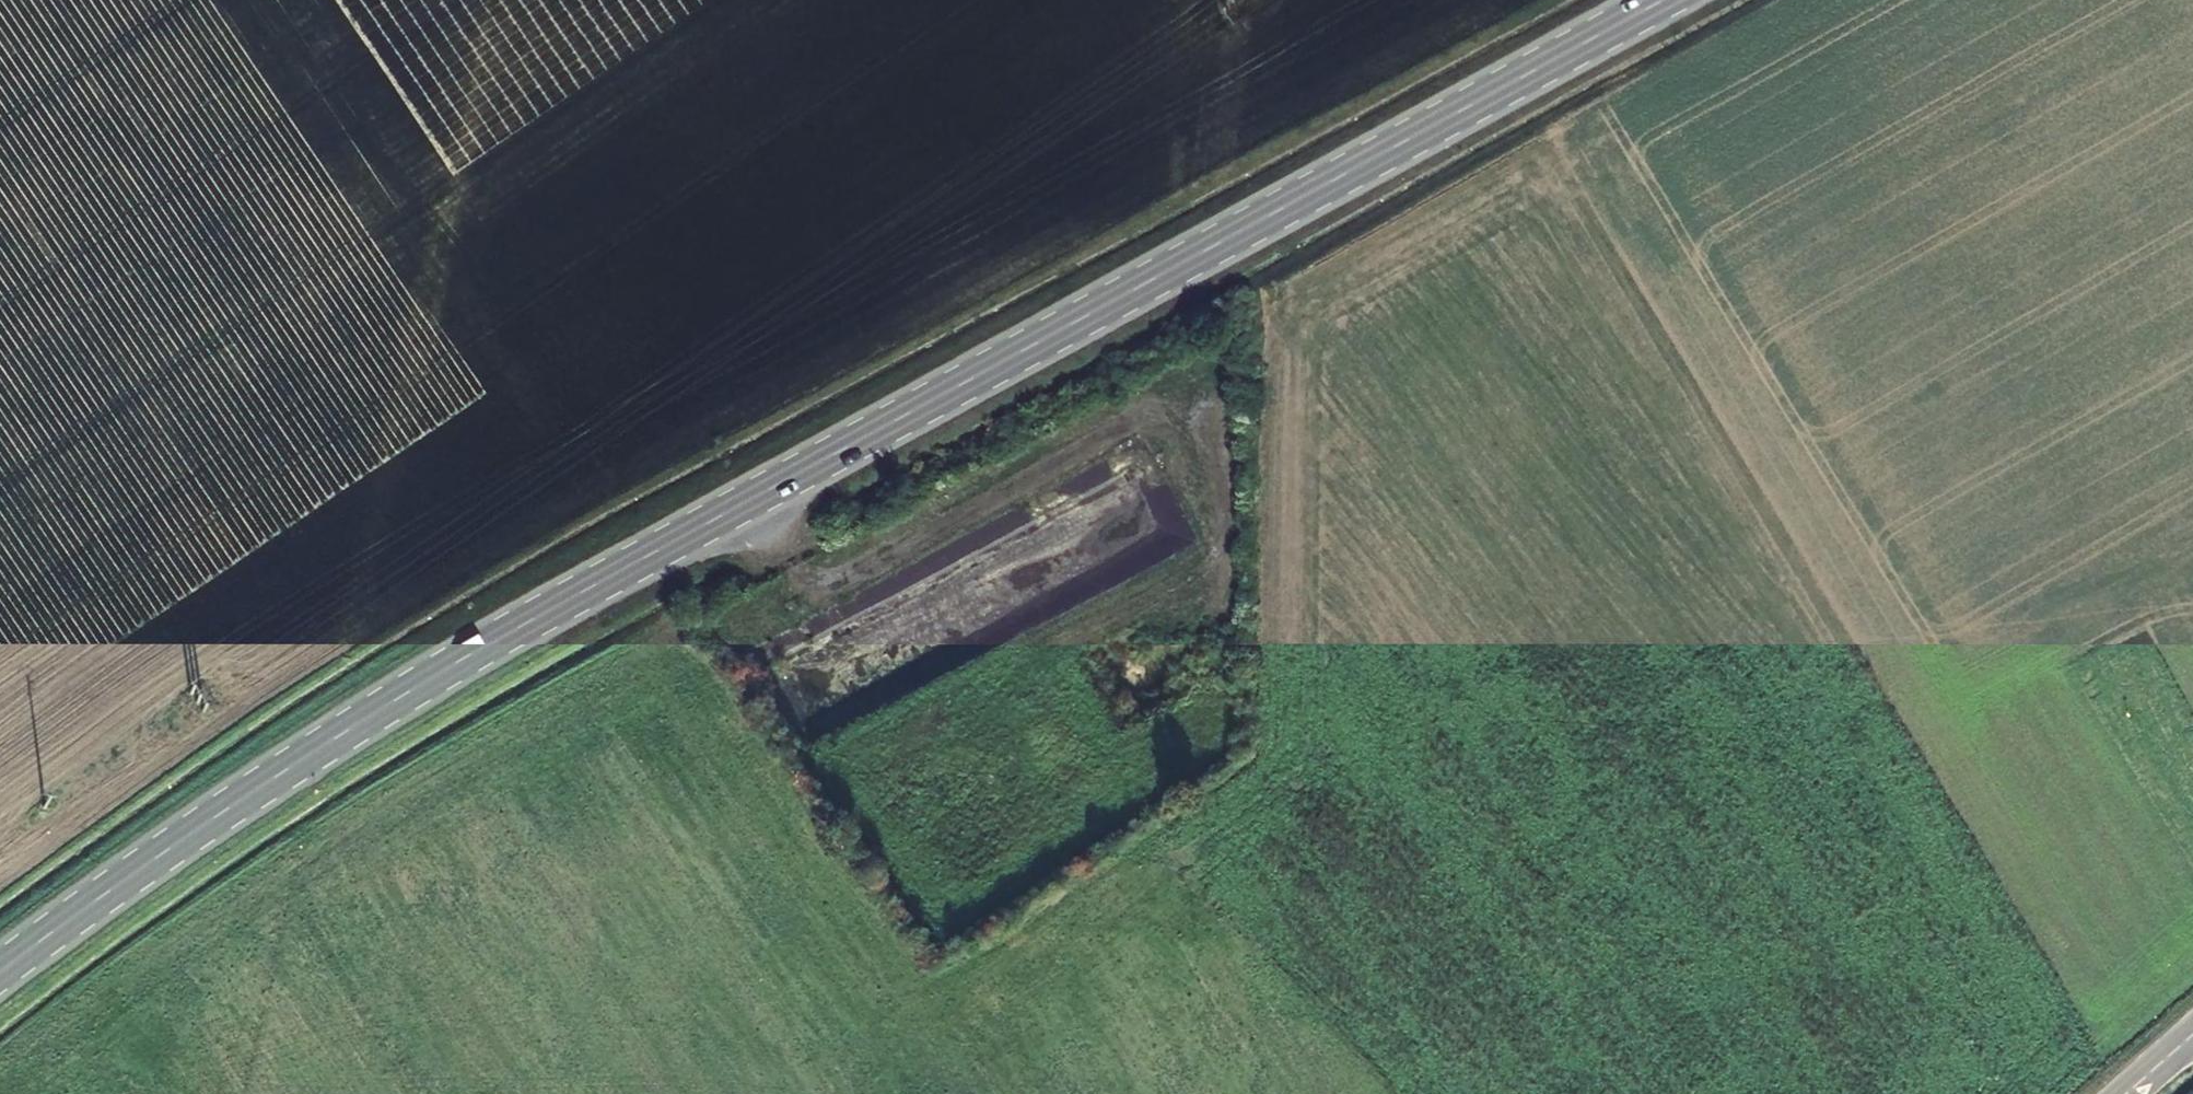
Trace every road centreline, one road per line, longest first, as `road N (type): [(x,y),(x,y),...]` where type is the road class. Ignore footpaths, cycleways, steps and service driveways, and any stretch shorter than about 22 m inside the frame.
road 1 (primary): [(1663,0),(494,640),(222,813),(0,970)]

